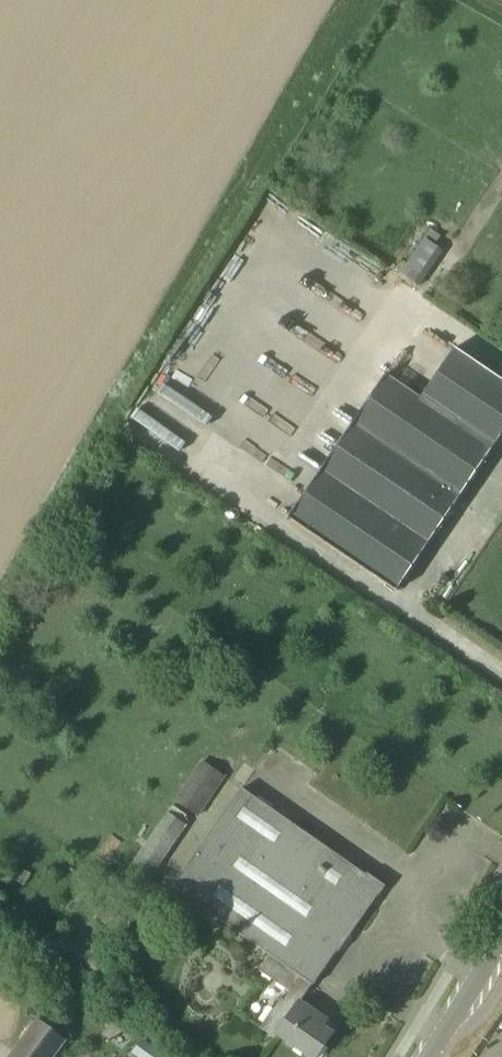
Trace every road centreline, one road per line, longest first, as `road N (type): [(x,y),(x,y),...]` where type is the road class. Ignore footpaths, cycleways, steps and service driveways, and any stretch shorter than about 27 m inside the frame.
road 1 (secondary): [(429,1056),(501,943)]

